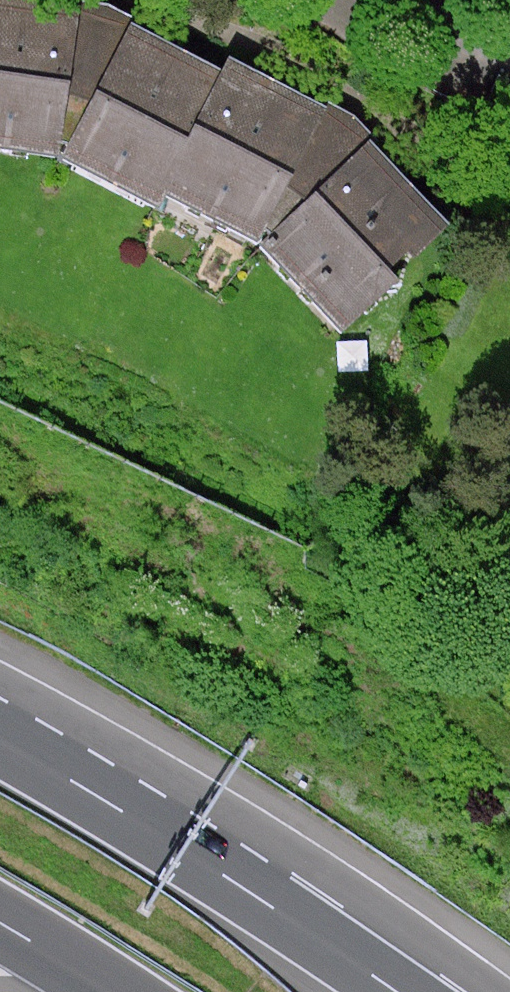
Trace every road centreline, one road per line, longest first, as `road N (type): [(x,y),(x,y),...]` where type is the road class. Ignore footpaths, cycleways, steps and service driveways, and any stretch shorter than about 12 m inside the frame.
road 1 (motorway): [(400,991),(0,736)]
road 2 (motorway): [(0,923),(112,991)]

